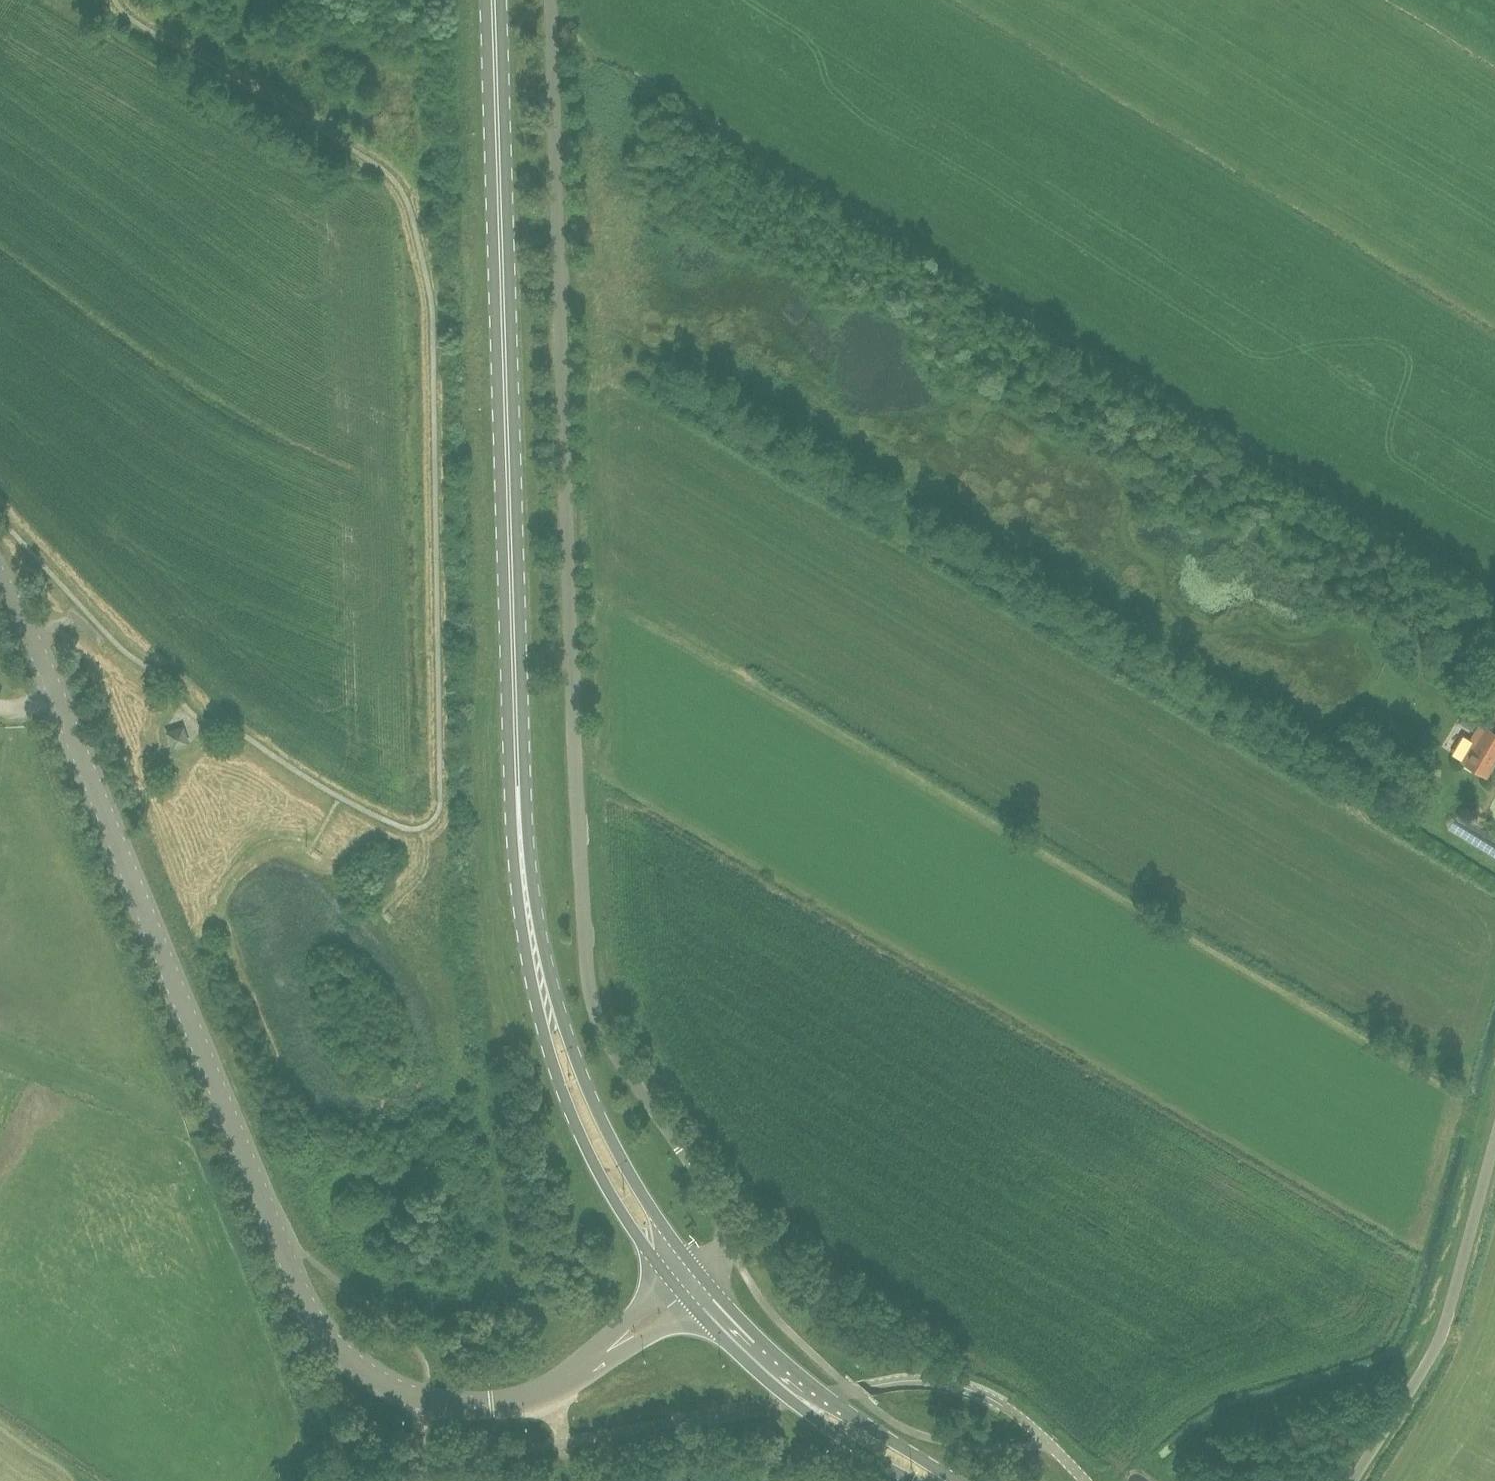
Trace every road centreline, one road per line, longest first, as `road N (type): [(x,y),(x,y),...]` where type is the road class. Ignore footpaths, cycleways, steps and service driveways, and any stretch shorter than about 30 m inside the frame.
road 1 (unclassified): [(693,1288),(725,1238),(699,1169),(599,1000),(591,969),(561,0)]
road 2 (primary): [(693,1288),(593,1133),(549,1020),(524,889),(489,0)]
road 3 (tertiary): [(693,1288),(585,1369),(532,1400),(491,1407),(428,1403),(379,1384),(332,1340),(287,1253),(54,687),(0,585)]
road 4 (unclassified): [(1352,1480),(1442,1332),(1494,1143)]
road 5 (primary): [(935,1480),(793,1384),(693,1288)]

